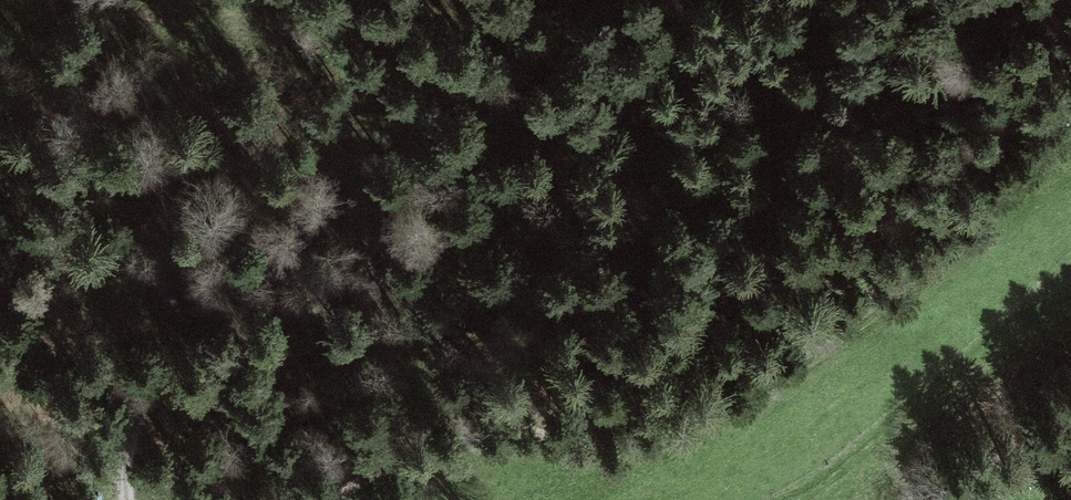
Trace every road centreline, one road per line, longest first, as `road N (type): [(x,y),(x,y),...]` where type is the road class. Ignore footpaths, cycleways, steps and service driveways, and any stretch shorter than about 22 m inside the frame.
road 1 (track): [(1070,120),(1001,213),(918,295),(730,420),(644,450),(357,499)]
road 2 (track): [(192,320),(393,273),(622,87),(667,0)]

